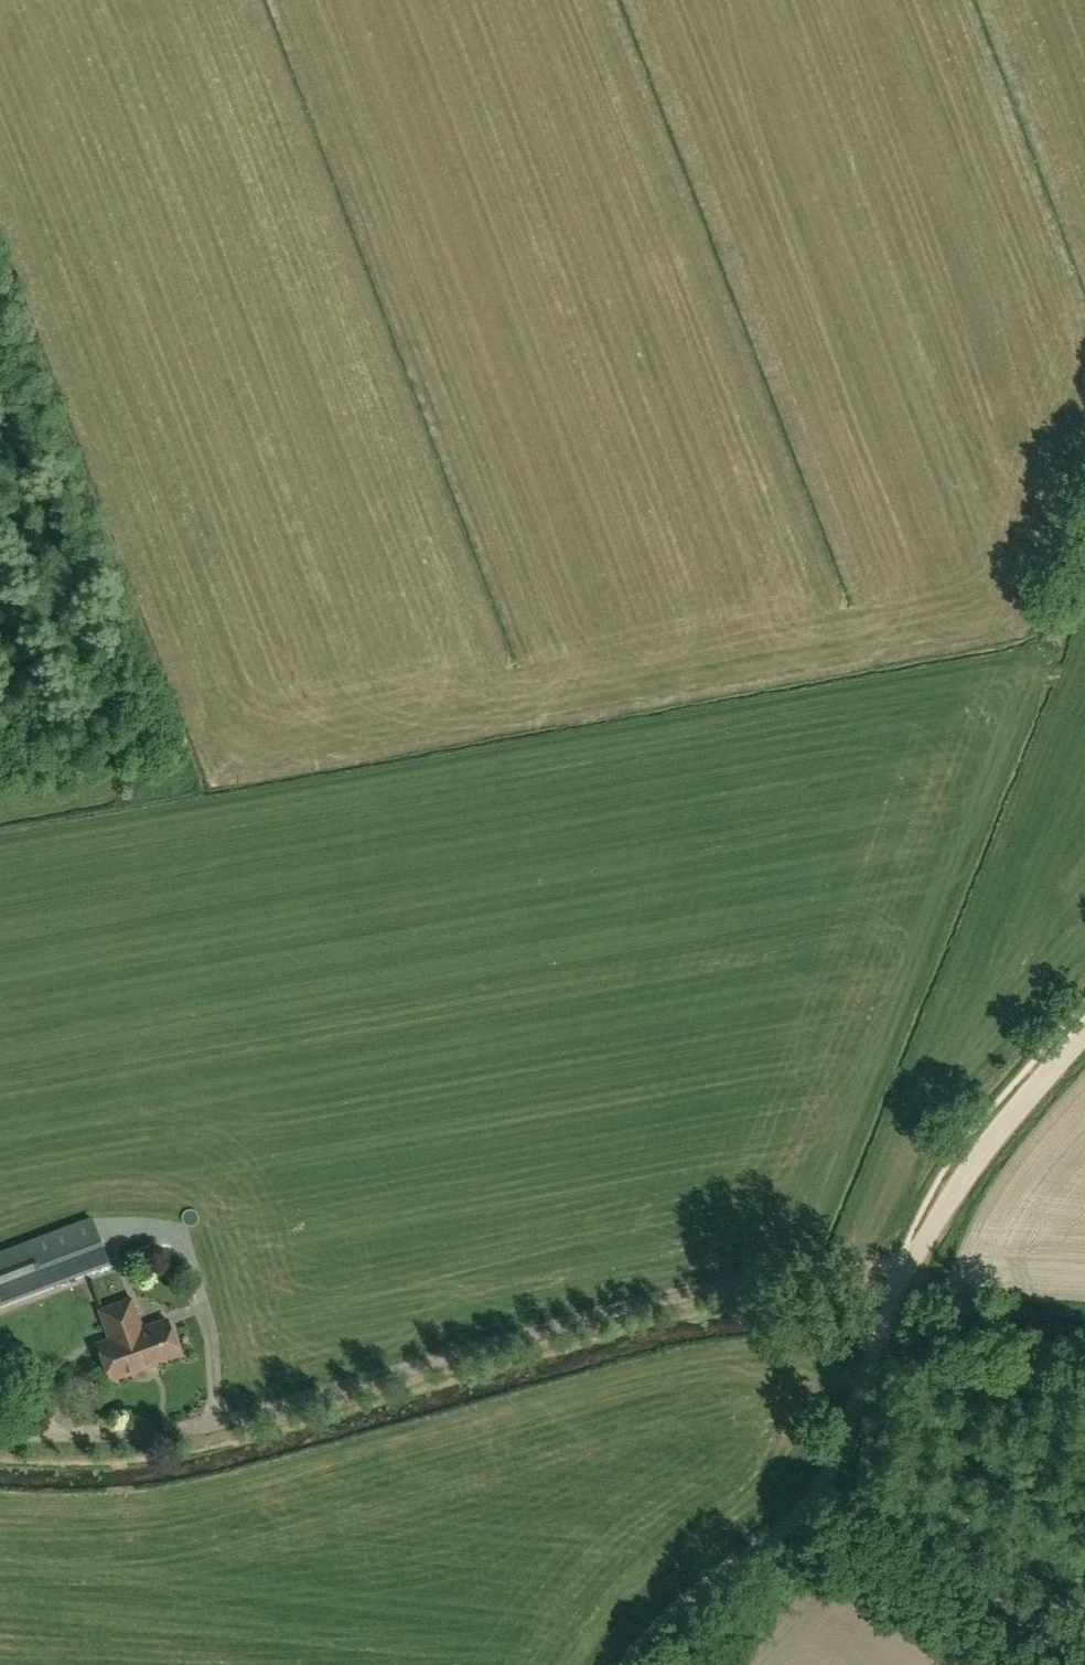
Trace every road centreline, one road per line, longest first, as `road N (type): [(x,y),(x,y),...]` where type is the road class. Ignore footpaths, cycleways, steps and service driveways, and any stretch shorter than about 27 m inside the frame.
road 1 (unclassified): [(627,1664),(665,1618),(780,1536),(822,1489),(906,1270),(957,1184),(1084,1034)]
road 2 (track): [(1084,1365),(877,1349)]

